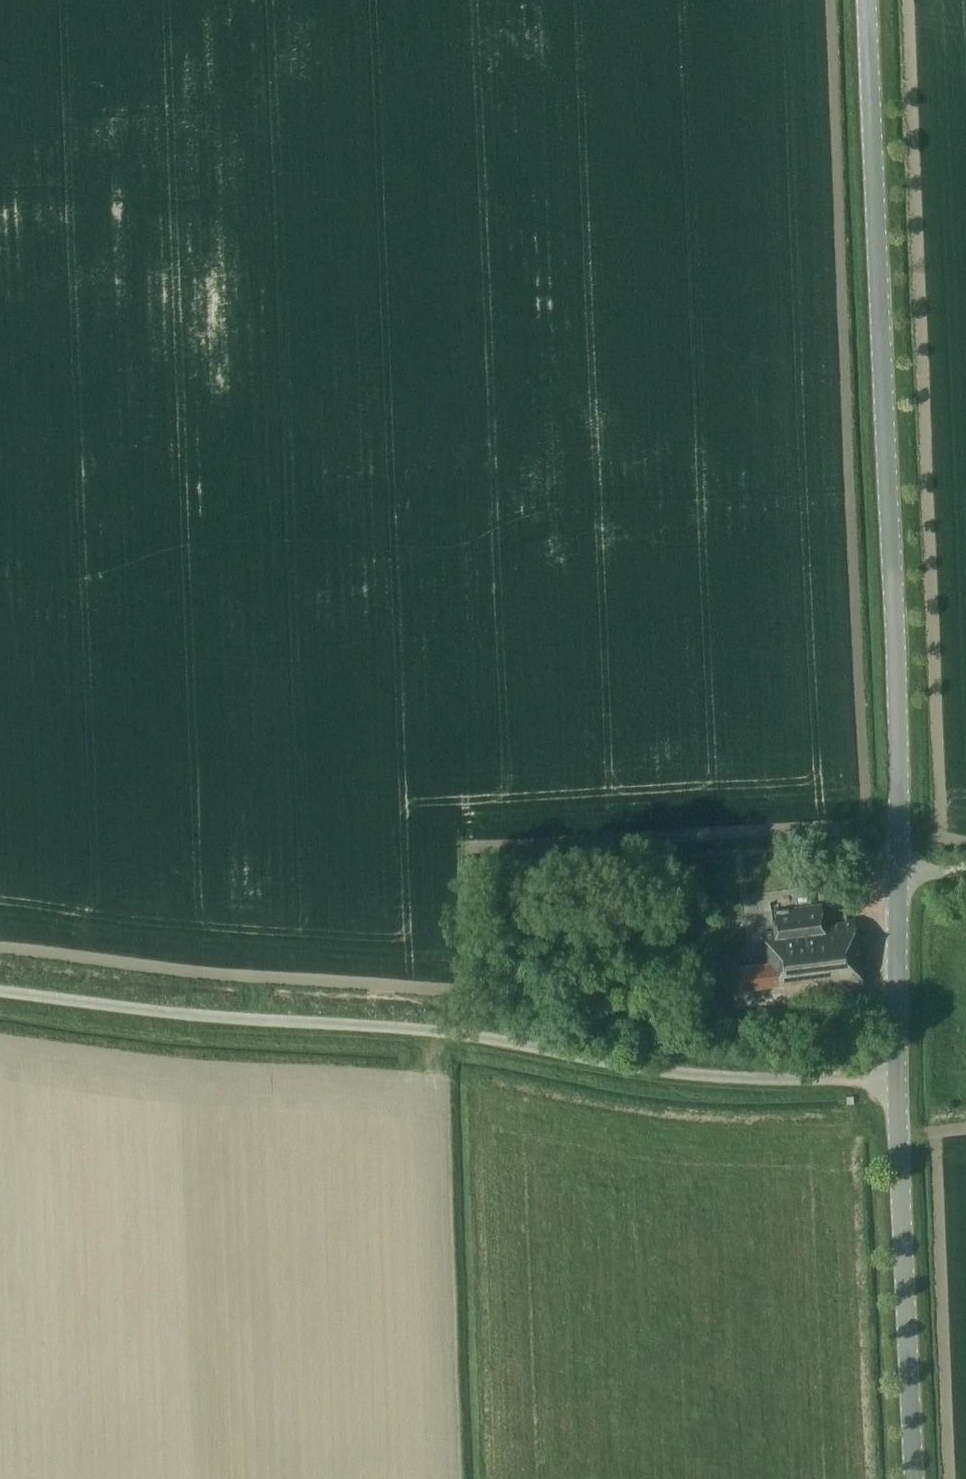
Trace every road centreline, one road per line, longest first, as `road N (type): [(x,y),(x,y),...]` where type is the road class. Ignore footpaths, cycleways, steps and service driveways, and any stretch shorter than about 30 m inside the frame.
road 1 (tertiary): [(917,1478),(897,1076),(904,867),(870,0)]

